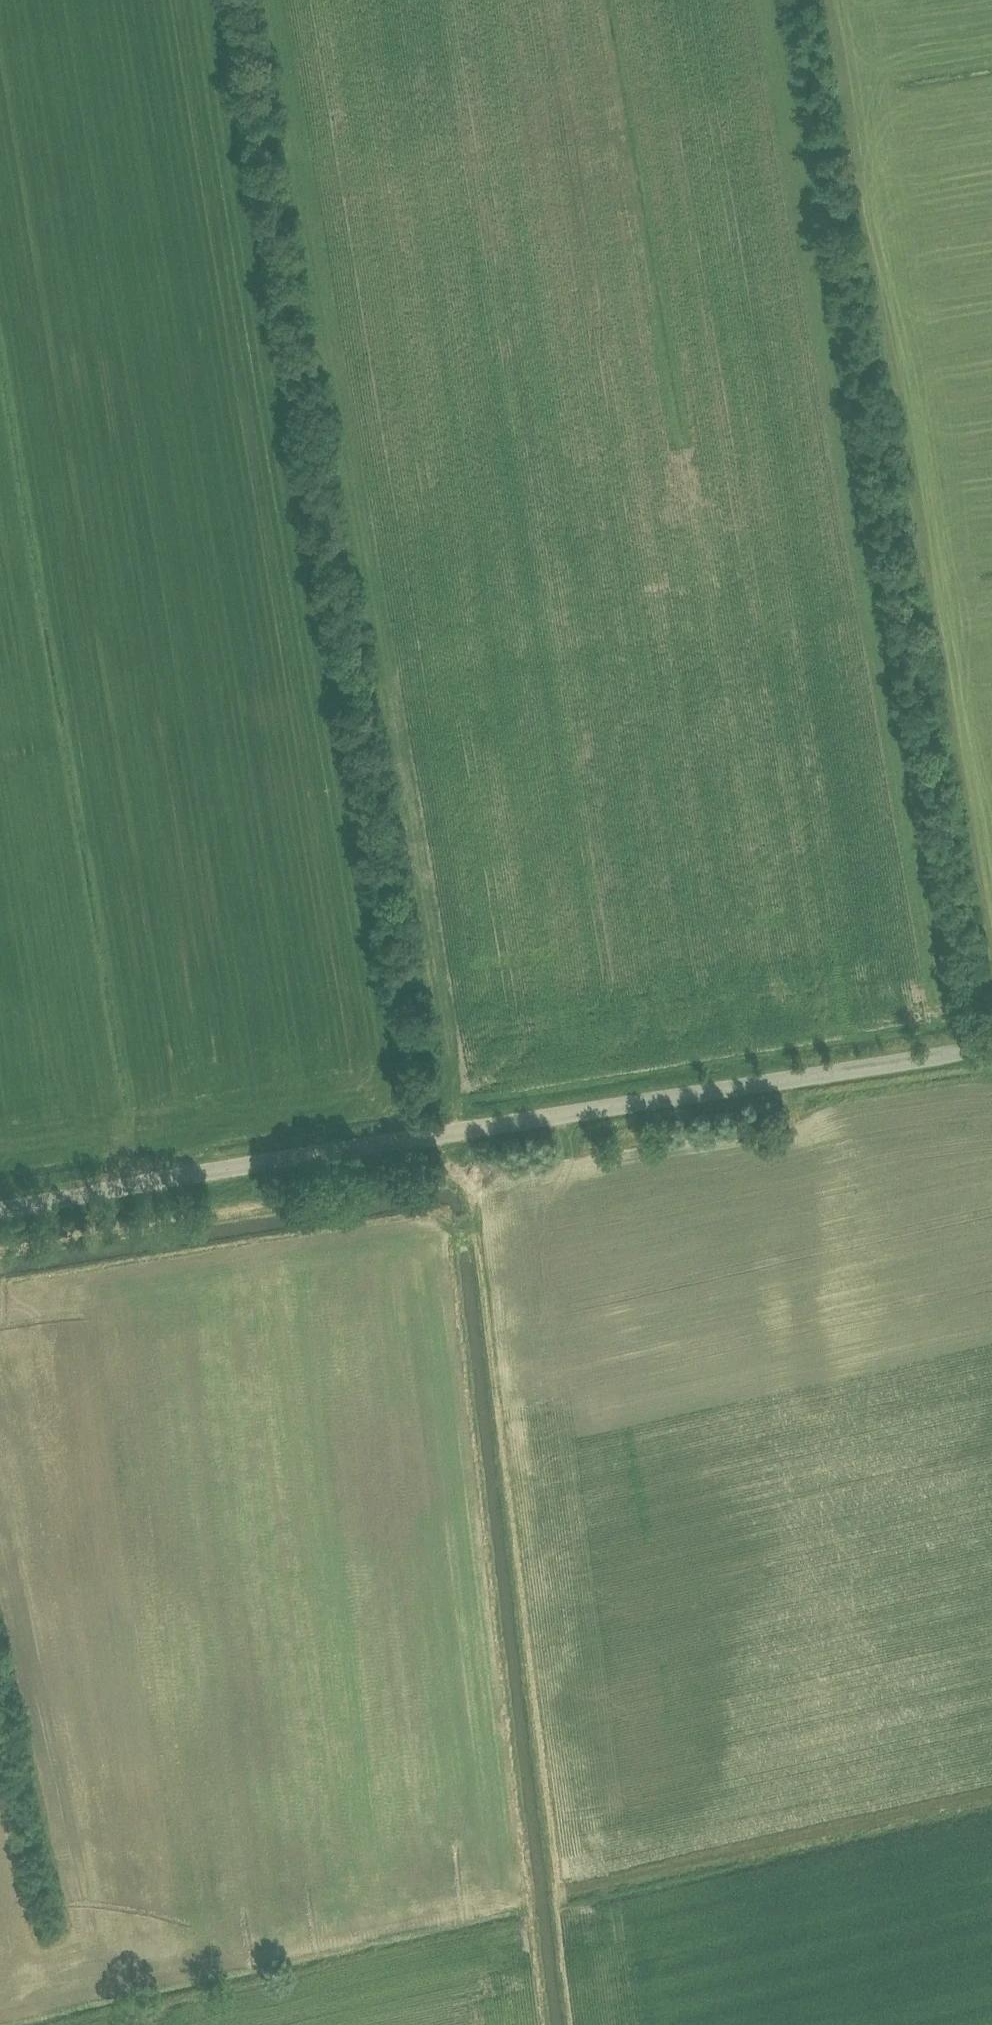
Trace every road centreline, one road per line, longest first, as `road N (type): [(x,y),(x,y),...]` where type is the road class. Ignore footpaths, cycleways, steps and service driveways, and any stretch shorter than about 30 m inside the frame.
road 1 (unclassified): [(0,1211),(958,1053),(991,1040)]

